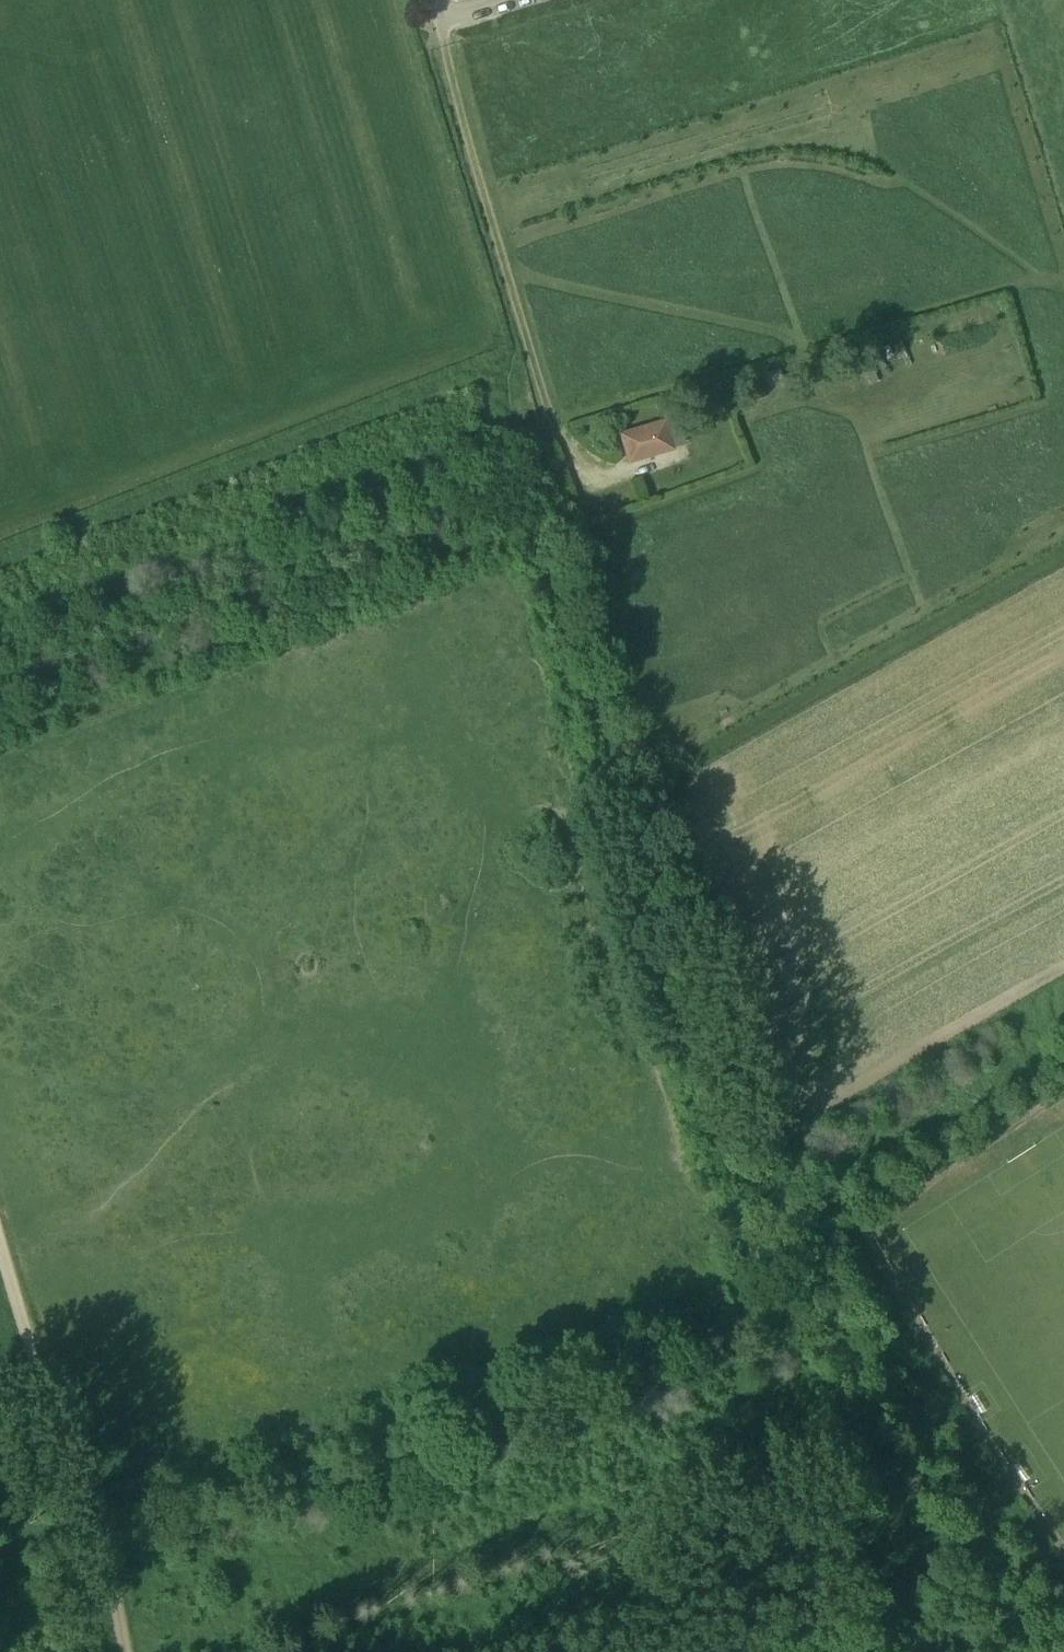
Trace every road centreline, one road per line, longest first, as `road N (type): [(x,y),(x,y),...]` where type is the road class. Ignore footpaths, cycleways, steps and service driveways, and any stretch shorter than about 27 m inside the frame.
road 1 (unclassified): [(543,428),(444,57),(443,15)]
road 2 (track): [(115,1651),(0,1255)]

